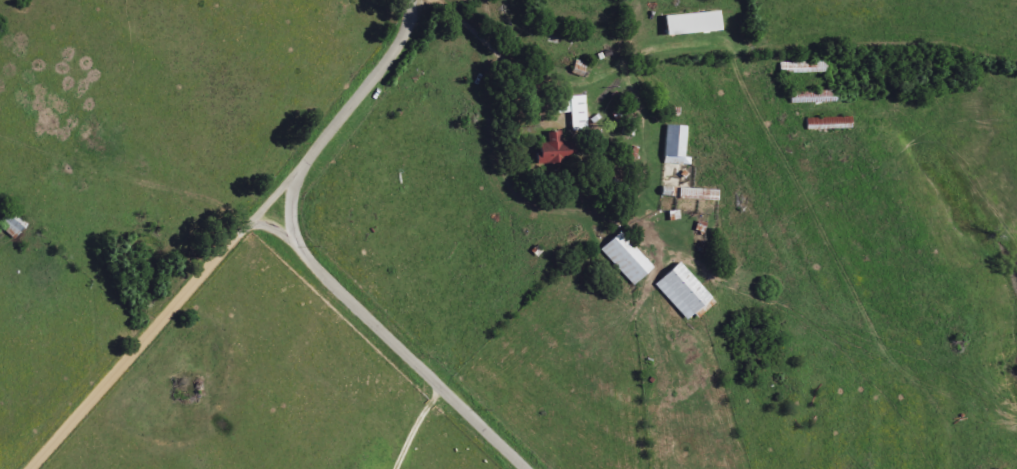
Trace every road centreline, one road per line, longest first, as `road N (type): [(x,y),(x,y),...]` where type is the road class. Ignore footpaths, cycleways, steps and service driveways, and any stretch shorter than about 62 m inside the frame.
road 1 (residential): [(525,468),(314,262),(265,203)]
road 2 (residential): [(33,468),(265,203)]
road 3 (residential): [(265,203),(405,33),(412,0)]
road 4 (residential): [(378,67),(507,161)]

